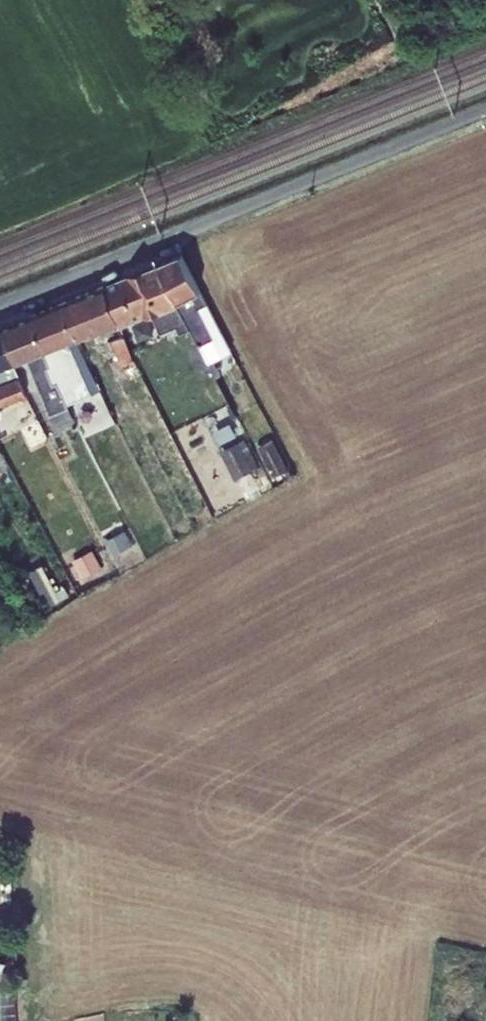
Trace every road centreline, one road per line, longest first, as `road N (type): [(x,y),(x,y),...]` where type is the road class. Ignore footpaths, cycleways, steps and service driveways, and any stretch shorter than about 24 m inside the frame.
road 1 (unclassified): [(0,304),(485,109)]

